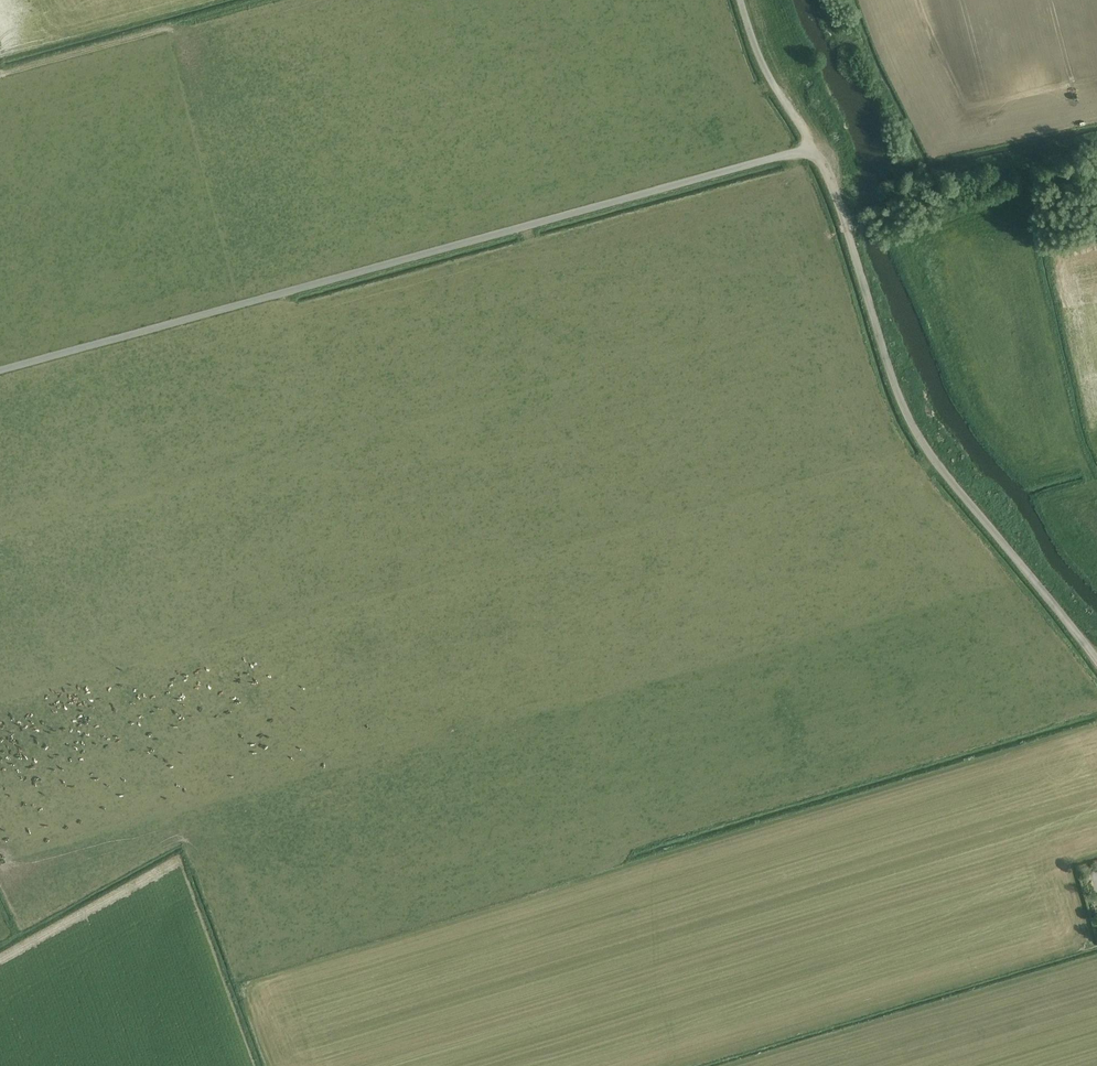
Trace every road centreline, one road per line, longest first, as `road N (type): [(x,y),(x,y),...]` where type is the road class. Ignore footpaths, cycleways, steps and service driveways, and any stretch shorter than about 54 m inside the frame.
road 1 (track): [(812,147),(0,371)]
road 2 (unclassified): [(1096,660),(911,424),(836,198),(766,71),(741,0)]

